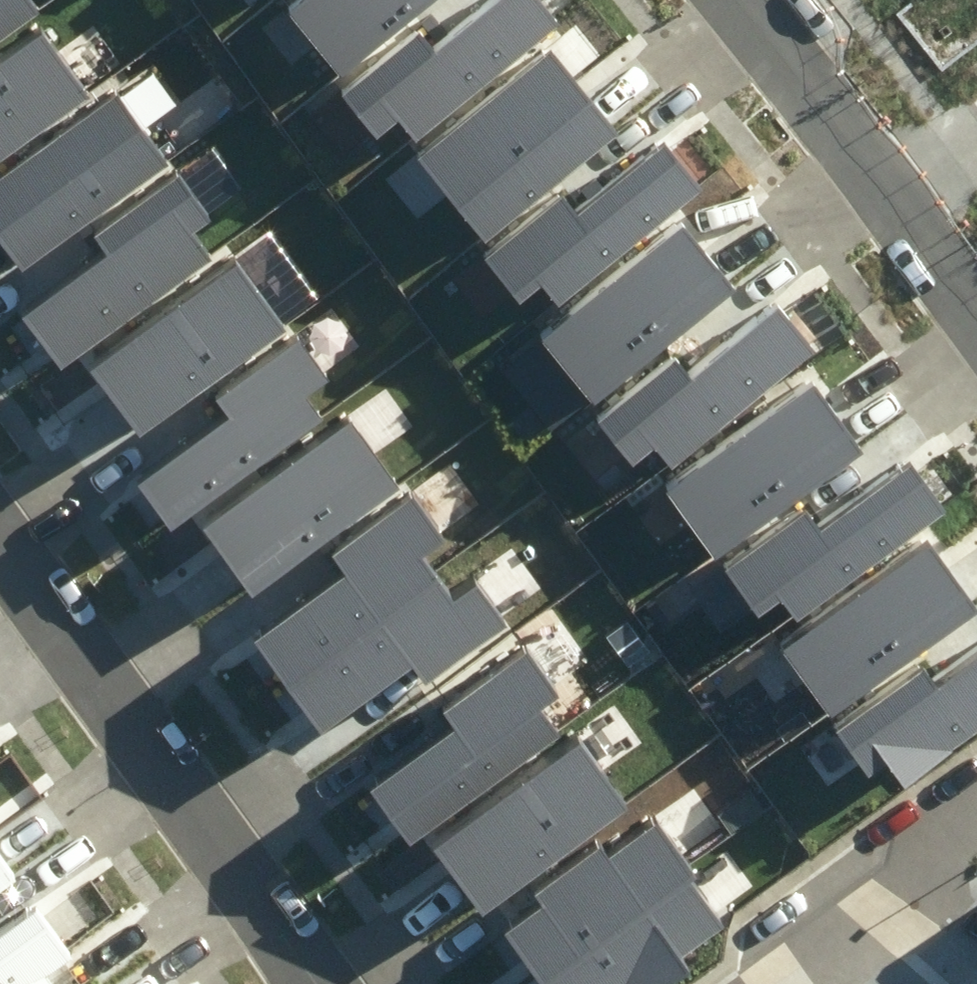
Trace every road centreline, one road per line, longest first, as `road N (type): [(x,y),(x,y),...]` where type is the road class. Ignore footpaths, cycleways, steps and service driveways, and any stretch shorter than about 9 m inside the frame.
road 1 (residential): [(0,540),(316,983)]
road 2 (residential): [(711,0),(881,216)]
road 3 (residential): [(793,983),(833,956),(915,848),(976,803)]
road 4 (residential): [(881,216),(976,338)]

